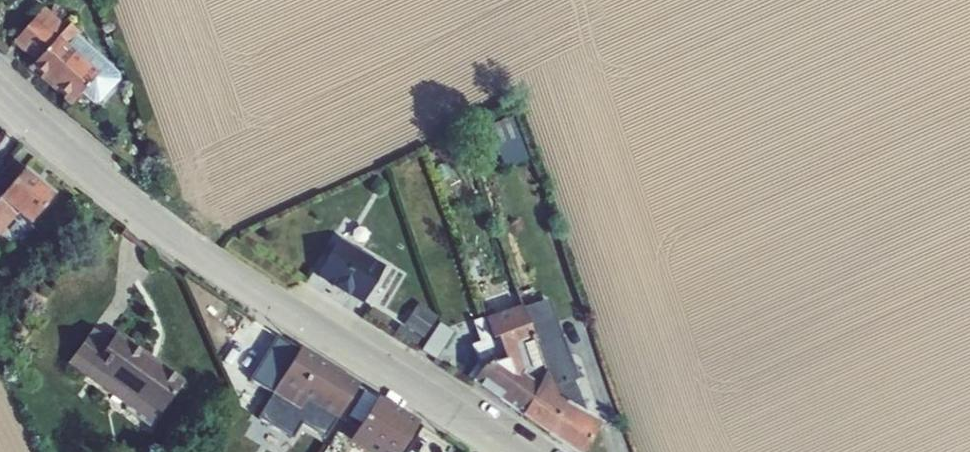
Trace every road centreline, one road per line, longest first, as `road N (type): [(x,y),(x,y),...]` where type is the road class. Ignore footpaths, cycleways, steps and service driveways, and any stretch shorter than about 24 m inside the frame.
road 1 (residential): [(516,451),(197,252),(0,89)]

